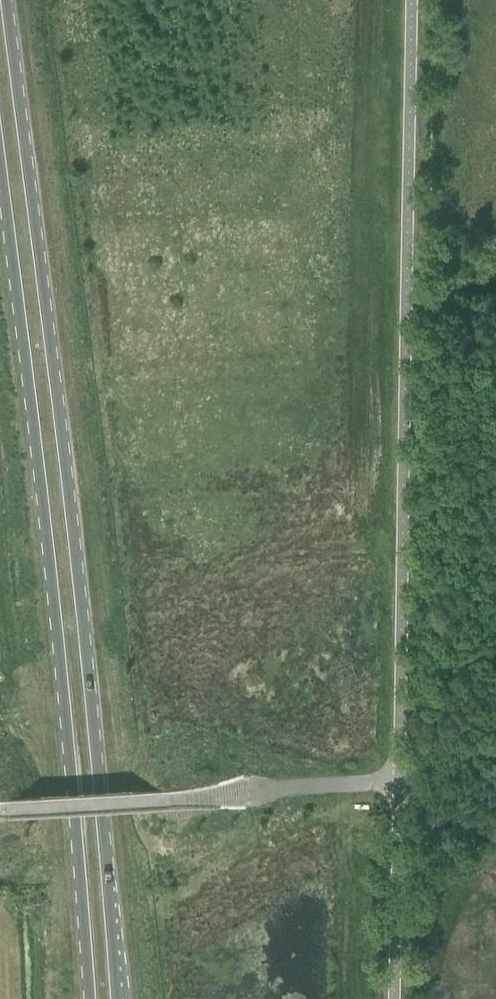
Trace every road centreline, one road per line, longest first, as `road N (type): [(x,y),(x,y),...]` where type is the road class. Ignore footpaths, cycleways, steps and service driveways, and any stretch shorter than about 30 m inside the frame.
road 1 (primary): [(116,998),(85,647),(5,0)]
road 2 (primary): [(0,177),(58,658),(89,998)]

